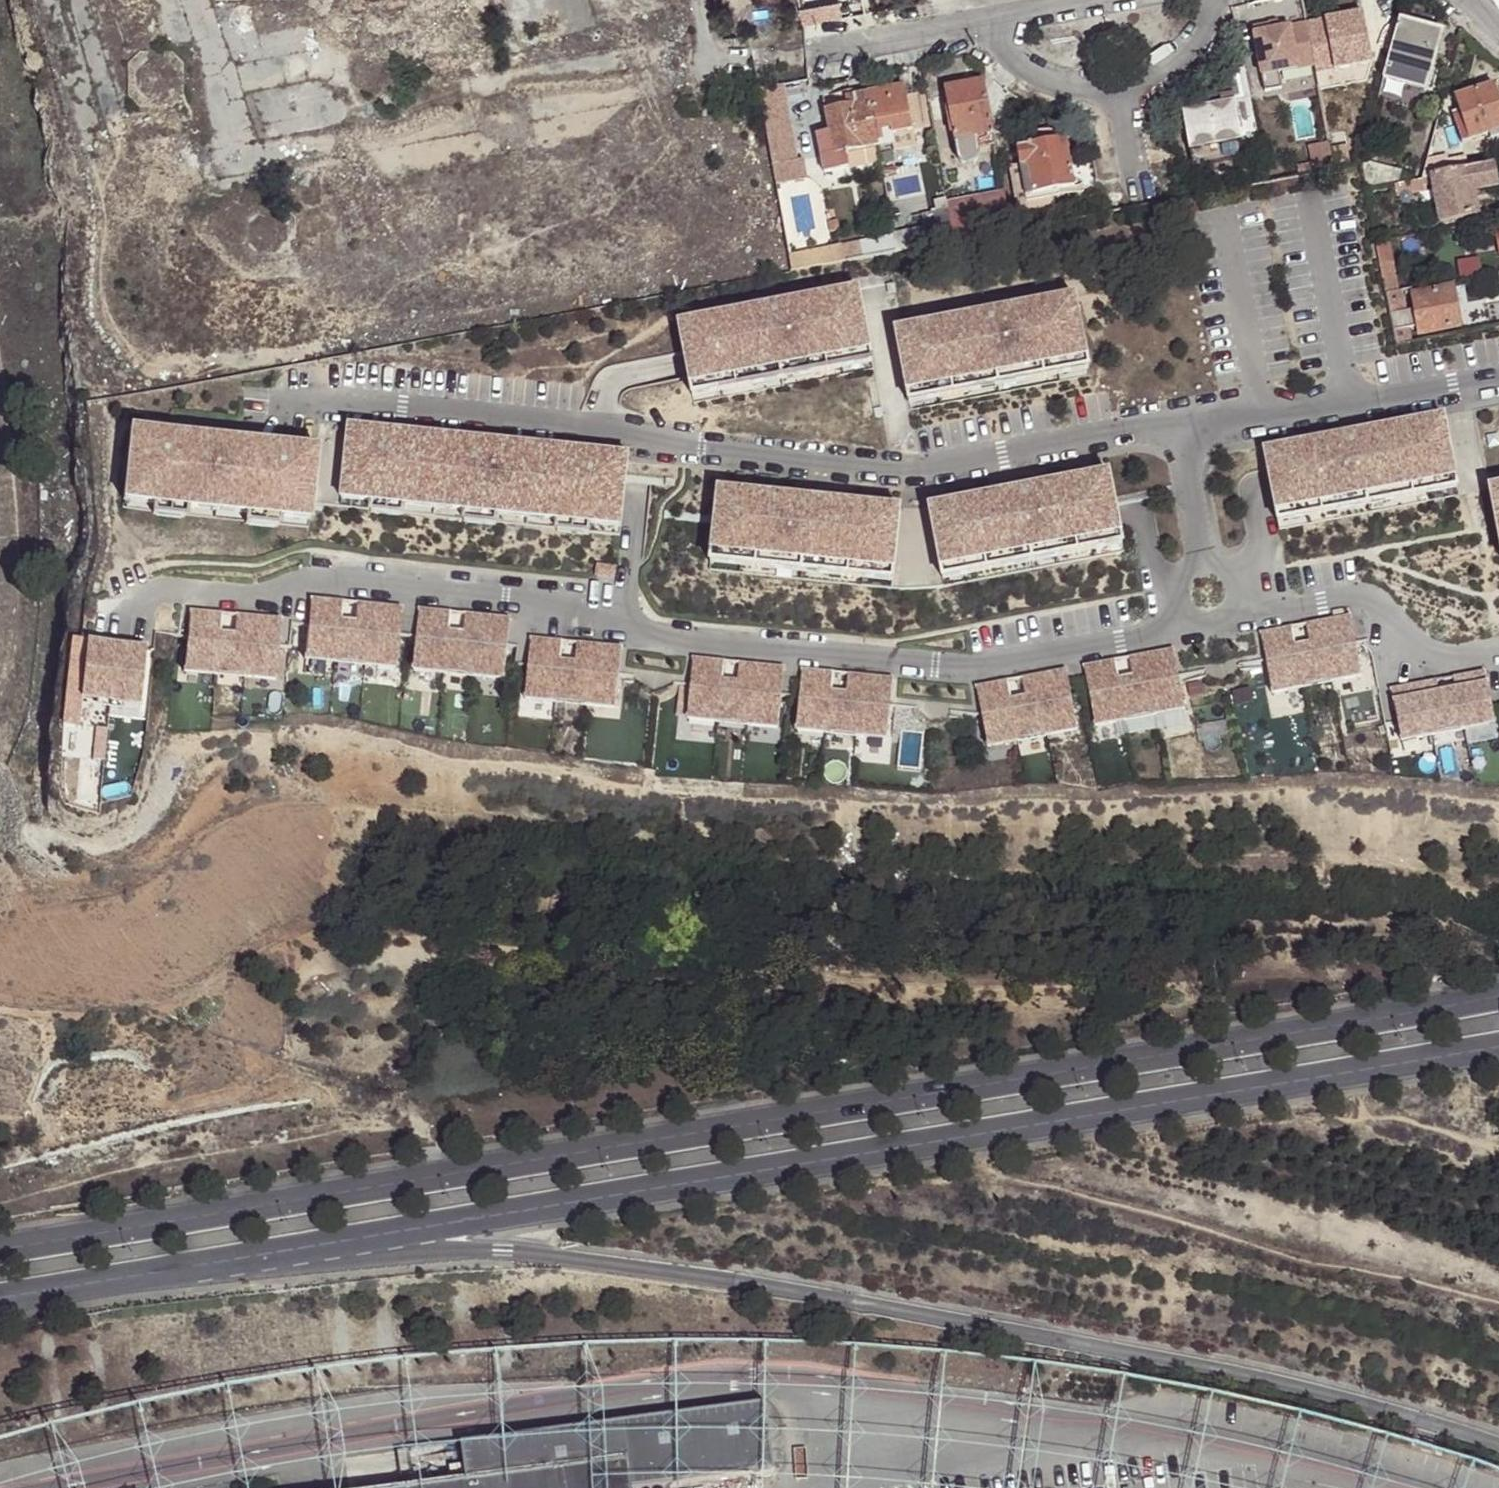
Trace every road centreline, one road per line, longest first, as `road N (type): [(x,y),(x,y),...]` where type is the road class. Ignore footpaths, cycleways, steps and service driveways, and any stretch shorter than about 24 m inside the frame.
road 1 (tertiary): [(1498,991),(0,1245)]
road 2 (tertiary): [(0,1302),(1498,1048)]
road 3 (residential): [(697,0),(733,222),(722,251),(415,317),(391,309),(381,294),(328,0)]
road 4 (residential): [(1002,21),(809,54)]
road 5 (residential): [(1120,87),(1033,71),(1010,50),(1002,21)]
road 6 (residential): [(1211,0),(1207,22),(1186,50),(1120,87)]

